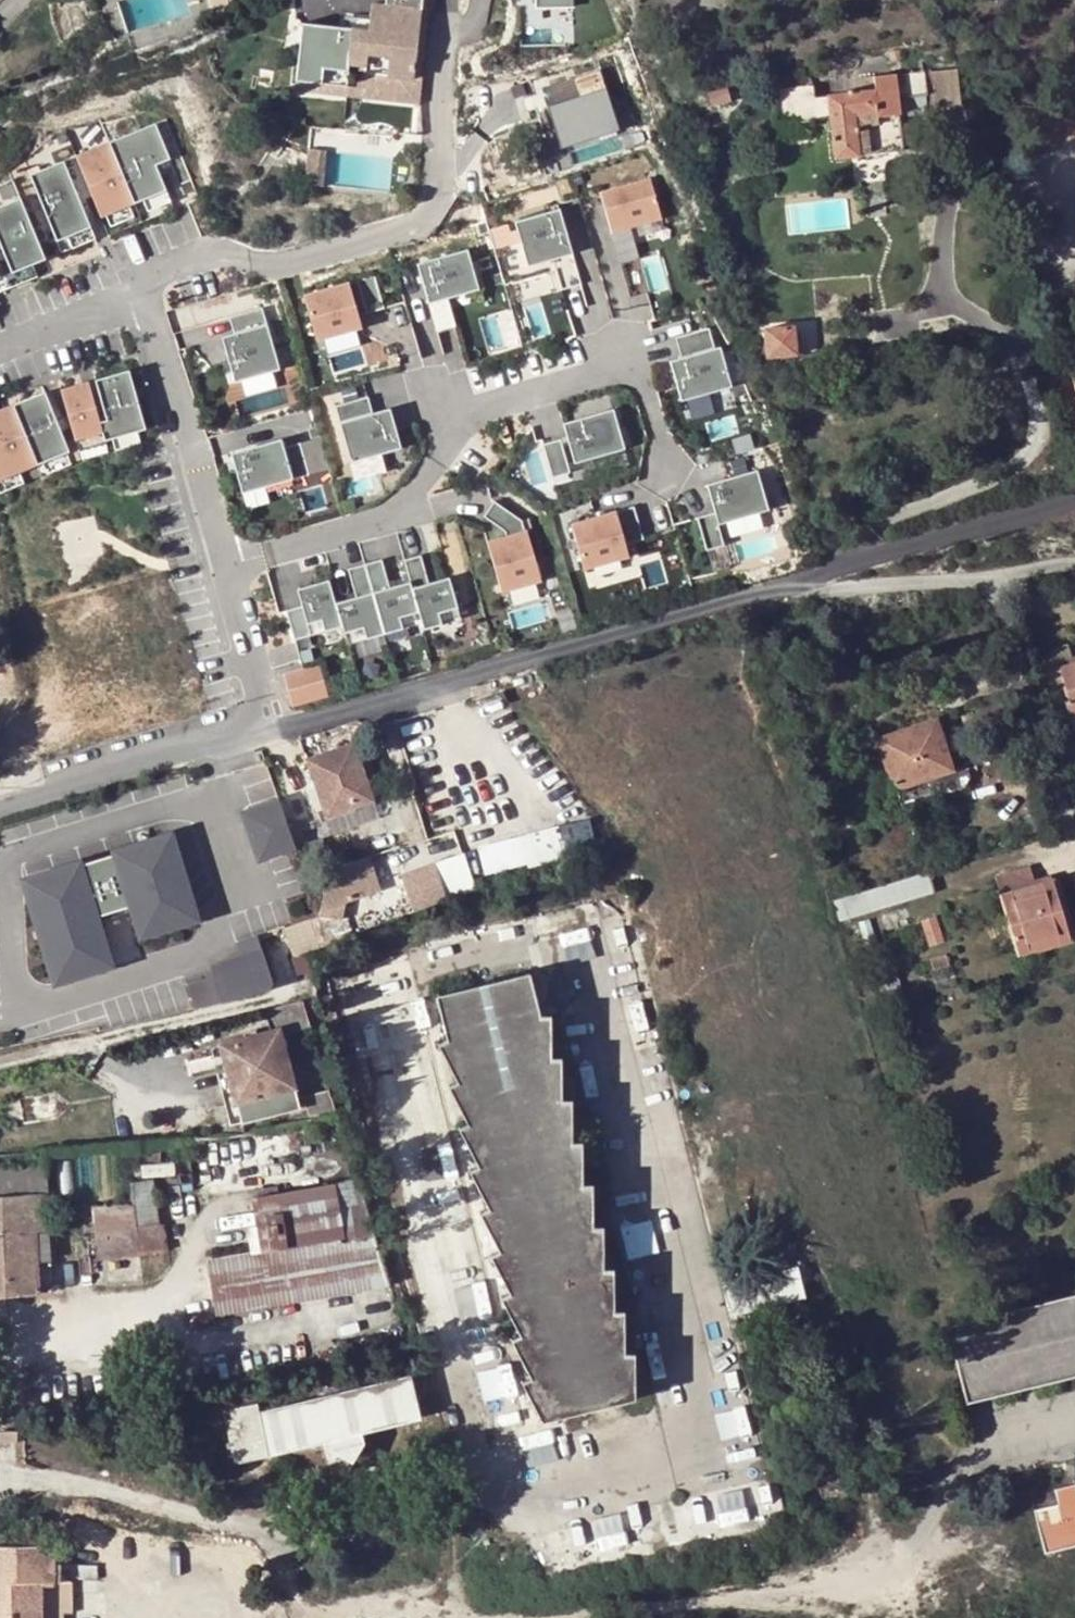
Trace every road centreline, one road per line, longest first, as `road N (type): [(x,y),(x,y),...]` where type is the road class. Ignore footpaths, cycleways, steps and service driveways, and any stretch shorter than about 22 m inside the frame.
road 1 (residential): [(775,583),(0,808)]

